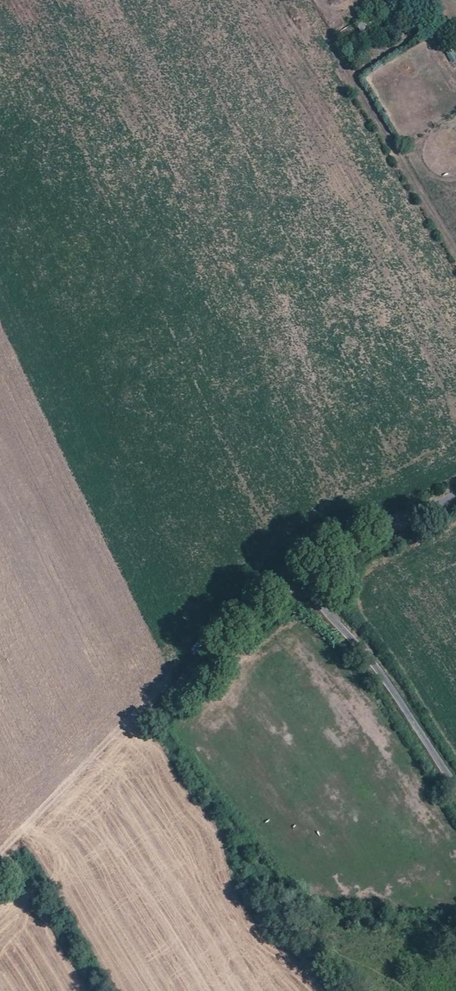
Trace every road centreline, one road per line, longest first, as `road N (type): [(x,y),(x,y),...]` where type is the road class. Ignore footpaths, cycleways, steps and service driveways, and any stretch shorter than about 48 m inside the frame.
road 1 (unclassified): [(455,498),(346,551),(314,580),(319,599),(455,790)]

